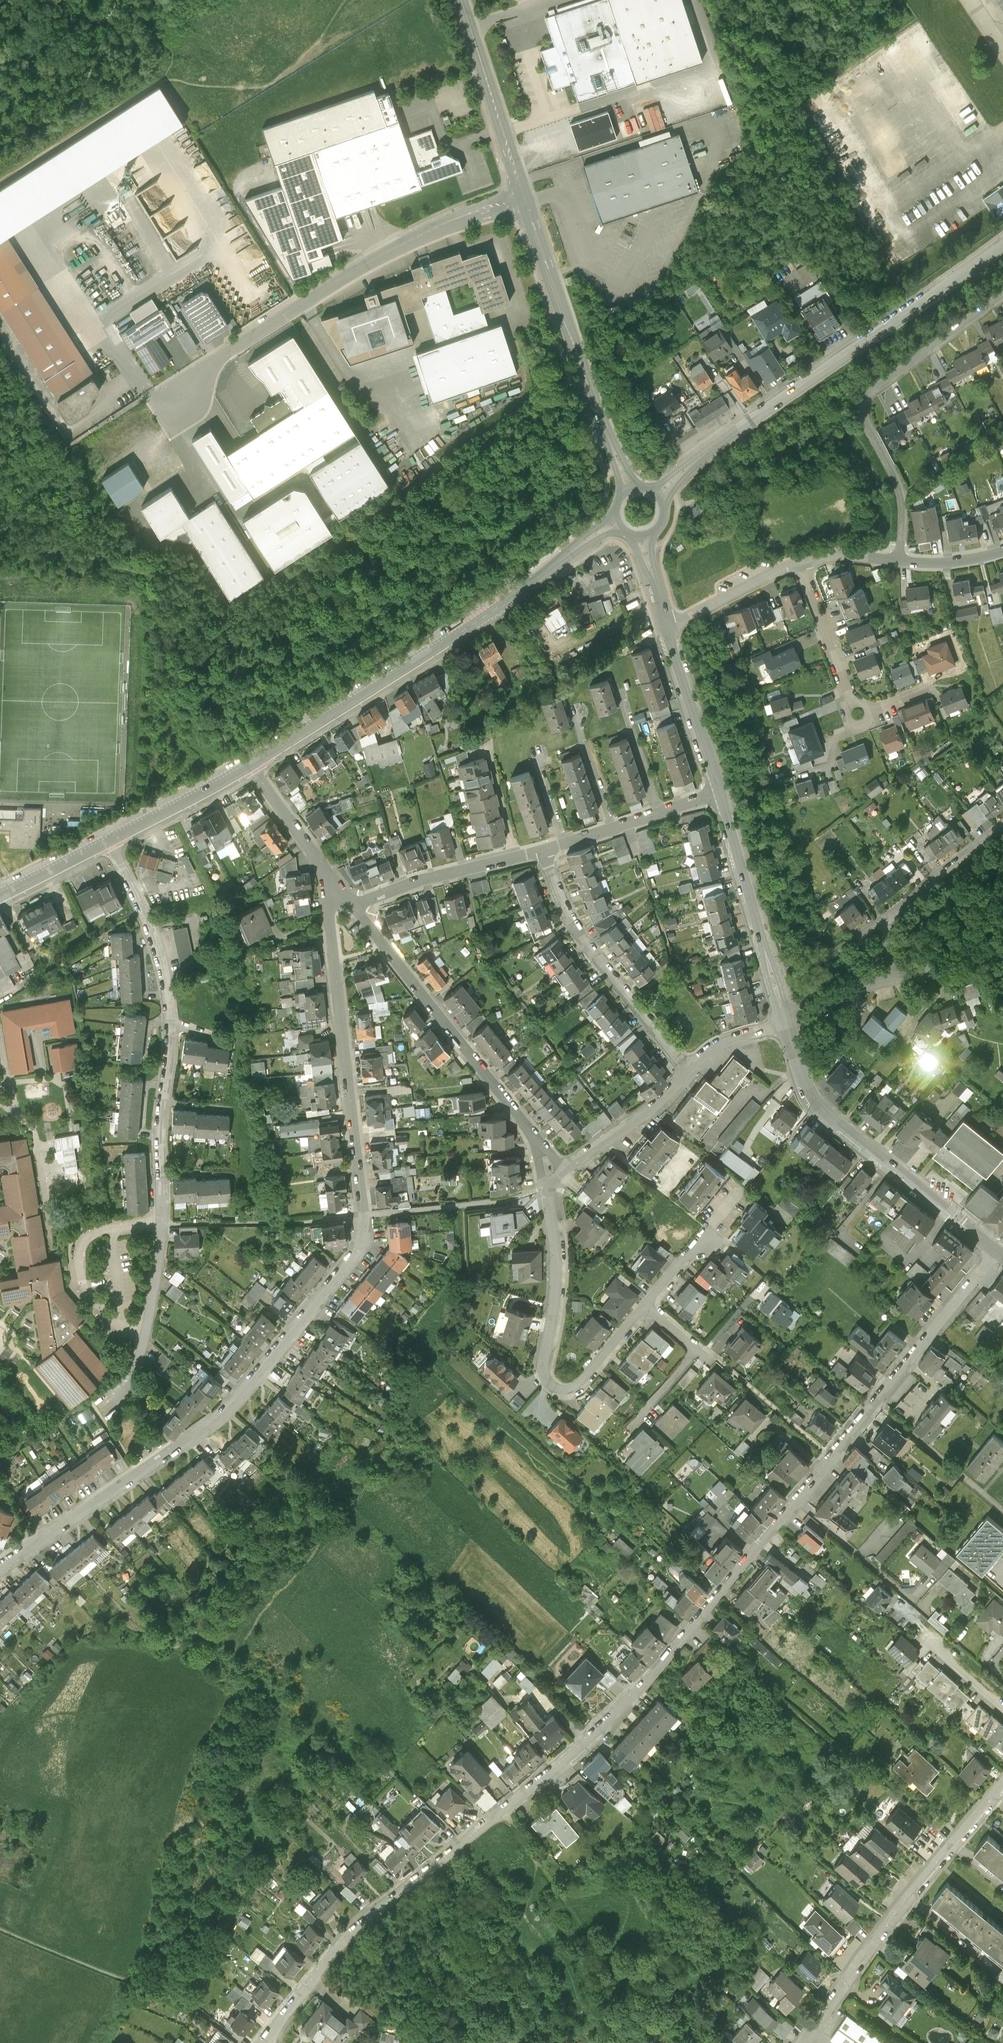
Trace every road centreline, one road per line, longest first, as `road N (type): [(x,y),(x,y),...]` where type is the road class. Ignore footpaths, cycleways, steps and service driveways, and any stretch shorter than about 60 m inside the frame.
road 1 (residential): [(998,1253),(648,1681),(554,1767),(366,1915),(259,2042)]
road 2 (residential): [(326,868),(366,1246),(216,1421),(0,1563)]
road 3 (residential): [(109,841),(148,921),(172,1026),(164,1224),(145,1351),(133,1381),(100,1406)]
road 4 (tertiary): [(250,767),(616,524)]
road 5 (tertiary): [(1002,244),(658,493)]
road 6 (unclassified): [(523,195),(352,271),(205,369),(177,398)]
road 7 (residential): [(549,1181),(559,1280),(548,1381),(562,1393),(582,1388),(651,1304)]
road 8 (residential): [(898,560),(900,501),(864,428),(866,399),(1002,295)]
road 9 (residential): [(353,906),(529,1133),(549,1181)]
road 10 (tertiary): [(783,1016),(822,1110),(998,1253)]
road 11 (residential): [(798,2042),(1002,1786)]
road 12 (tertiary): [(523,195),(628,488)]
road 13 (residential): [(691,1070),(583,940),(545,849)]
road 14 (tertiary): [(719,790),(783,1016)]
road 15 (tertiary): [(461,0),(523,195)]
road 16 (residential): [(882,980),(902,912),(1002,829)]
road 17 (residential): [(353,906),(430,877),(545,849)]
road 18 (residential): [(545,849),(719,790)]
road 19 (residential): [(691,1070),(655,1106),(549,1181)]
road 20 (tertiary): [(668,629),(719,790)]
road 21 (track): [(420,1356),(461,1296),(457,1205)]
road 22 (tertiary): [(109,841),(250,767)]
road 23 (residential): [(801,559),(668,629)]
road 24 (residential): [(801,559),(850,698)]
road 25 (track): [(364,1215),(510,1198)]
road 26 (residential): [(250,767),(326,868)]
road 27 (tertiary): [(0,896),(109,841)]
road 28 (residential): [(882,980),(1002,968)]

